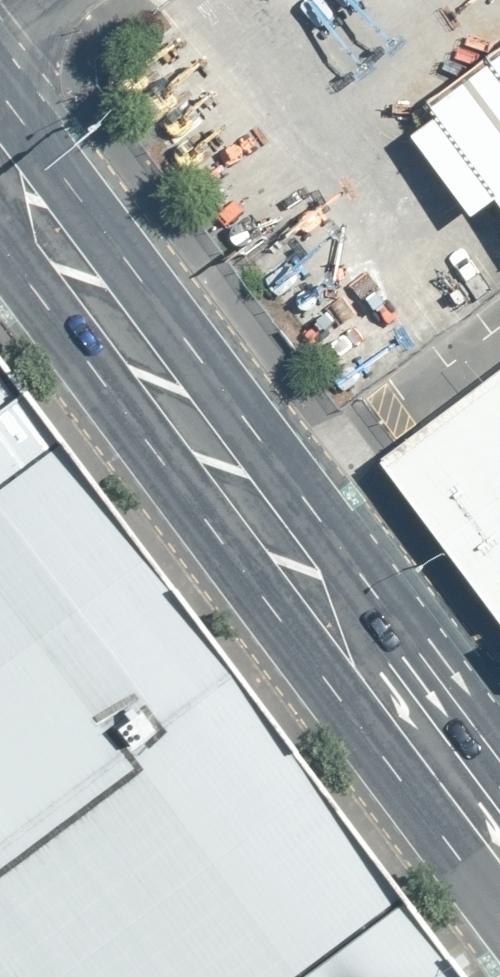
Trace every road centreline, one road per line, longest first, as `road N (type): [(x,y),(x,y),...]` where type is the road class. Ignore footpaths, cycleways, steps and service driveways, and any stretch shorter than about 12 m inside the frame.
road 1 (secondary): [(499,915),(0,249)]
road 2 (secondary): [(0,94),(481,756)]

